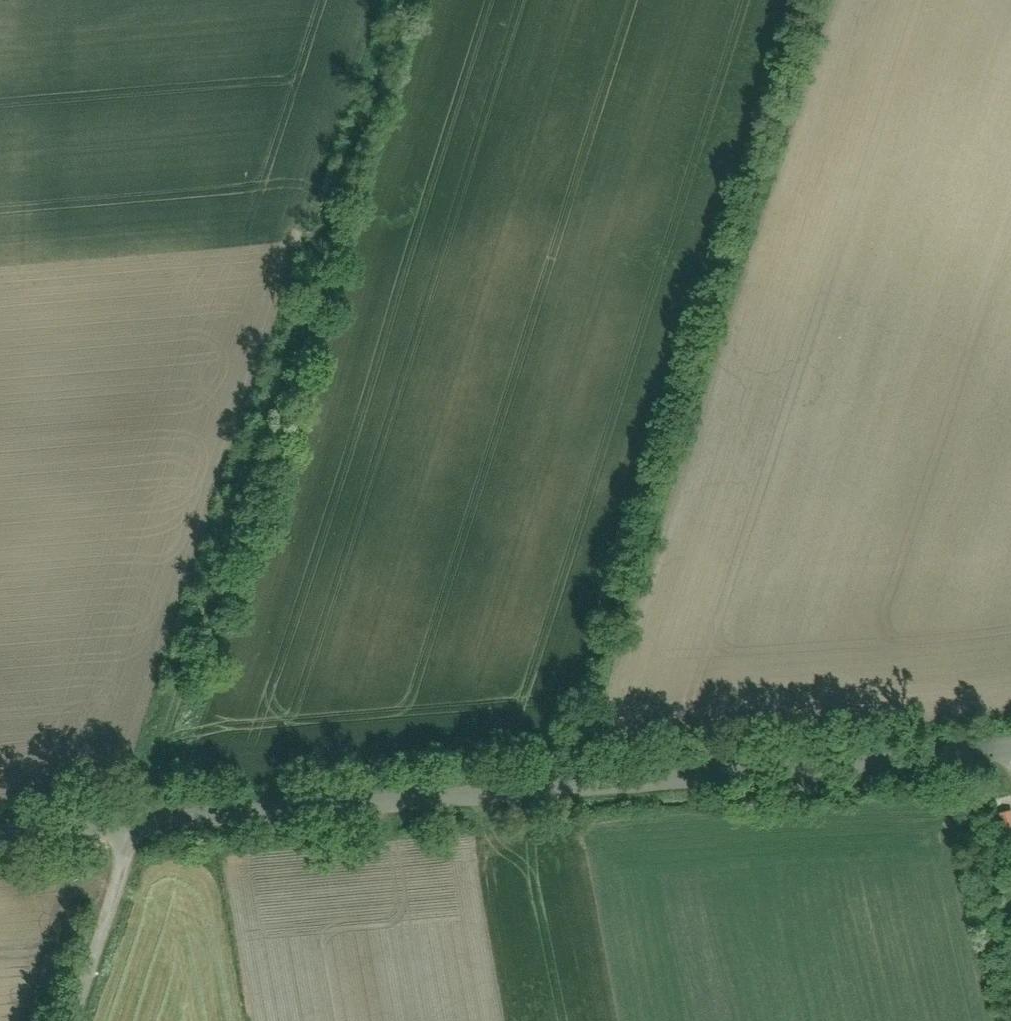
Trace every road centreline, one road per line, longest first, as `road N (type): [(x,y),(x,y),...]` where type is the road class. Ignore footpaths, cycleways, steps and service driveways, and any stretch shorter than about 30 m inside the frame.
road 1 (unclassified): [(1010,752),(908,771),(733,786),(139,824)]
road 2 (unclassified): [(139,824),(74,1020)]
road 3 (unclassified): [(139,824),(0,836)]

